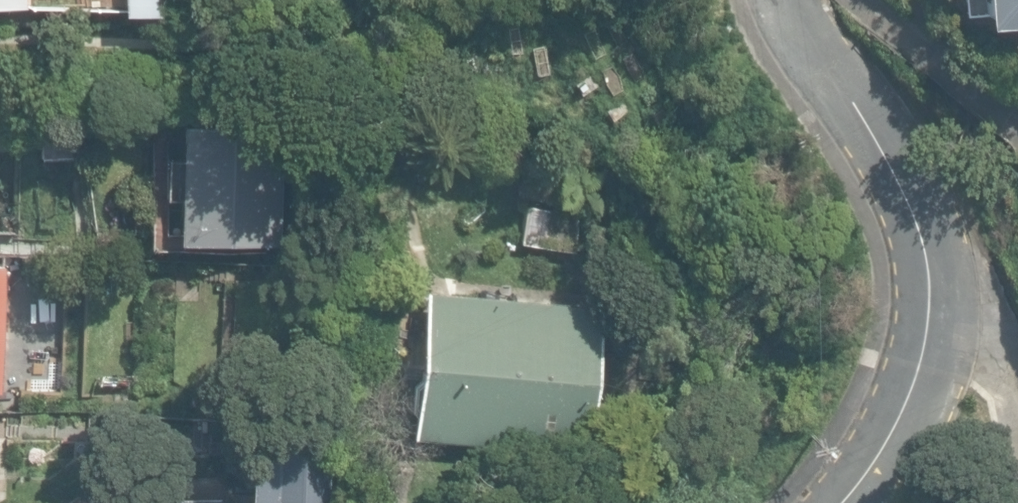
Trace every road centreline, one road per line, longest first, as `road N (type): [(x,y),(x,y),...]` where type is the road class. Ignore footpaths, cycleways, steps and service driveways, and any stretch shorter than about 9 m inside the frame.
road 1 (residential): [(796,0),(835,90),(890,172),(938,276),(928,349)]
road 2 (residential): [(928,349),(921,391),(836,502)]

